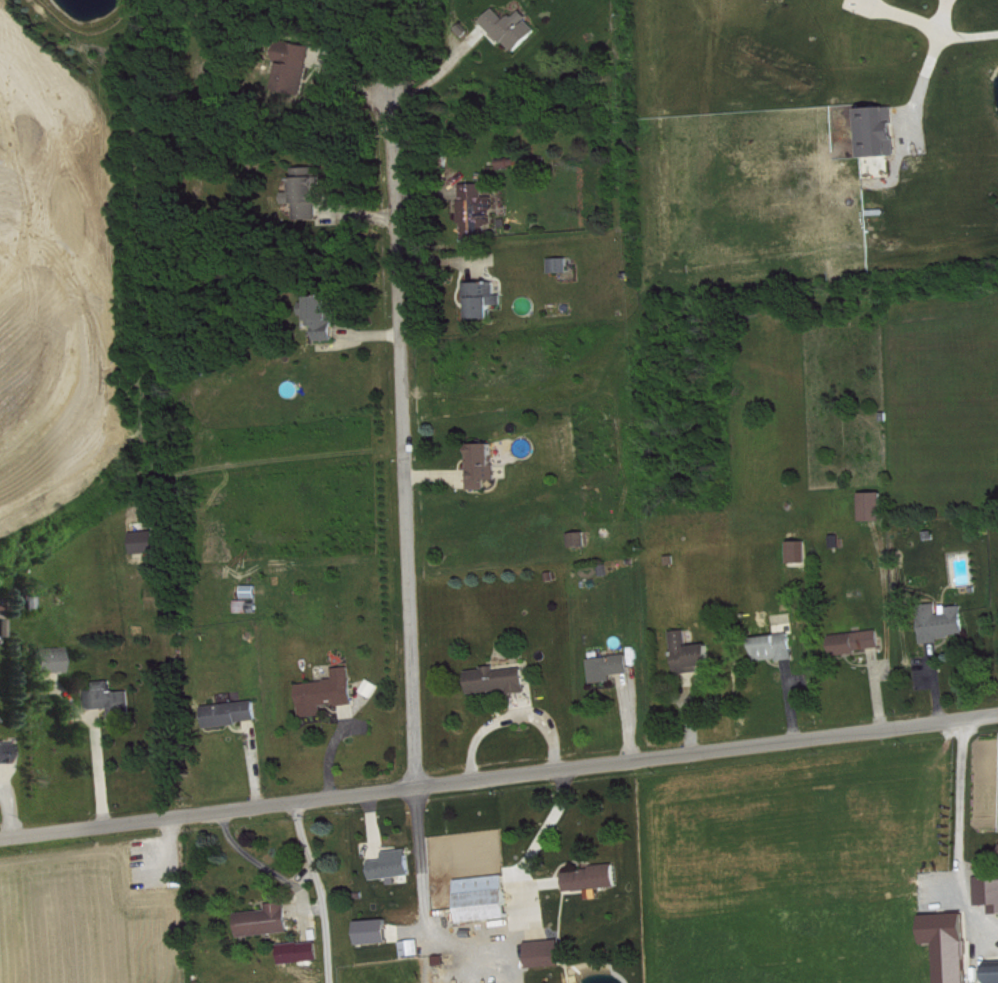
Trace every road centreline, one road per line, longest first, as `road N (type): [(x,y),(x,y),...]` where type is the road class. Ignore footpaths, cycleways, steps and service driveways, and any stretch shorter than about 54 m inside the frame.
road 1 (residential): [(0,836),(997,715)]
road 2 (residential): [(414,788),(393,98)]

